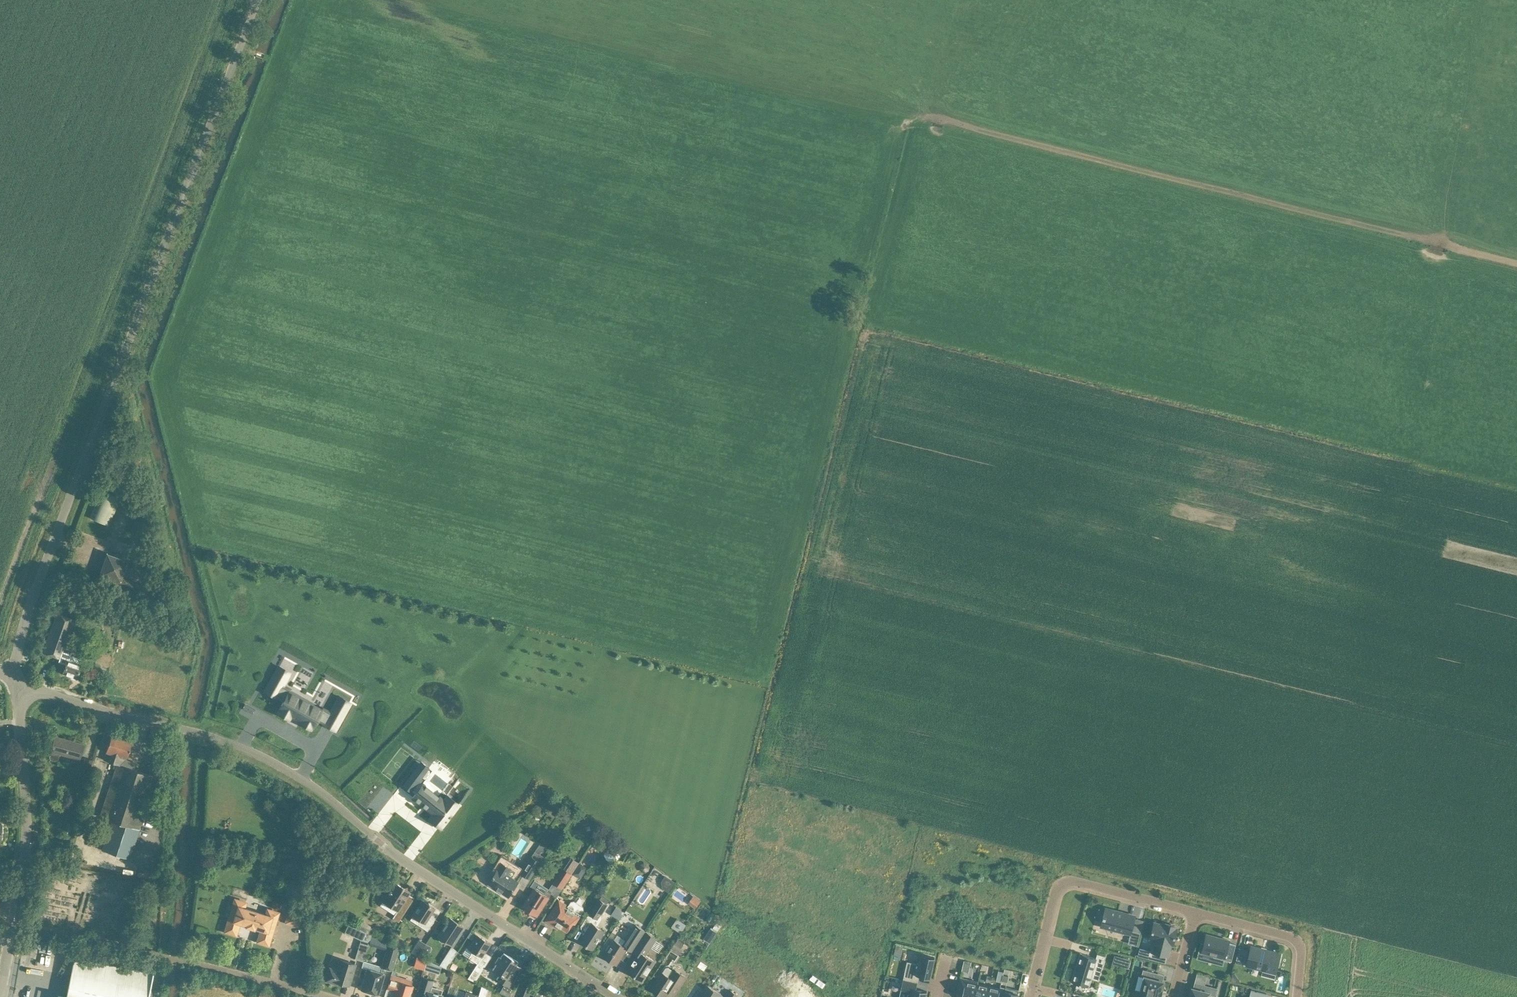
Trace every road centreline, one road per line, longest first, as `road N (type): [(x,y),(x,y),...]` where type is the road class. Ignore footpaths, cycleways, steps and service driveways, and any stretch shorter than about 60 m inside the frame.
road 1 (unclassified): [(16,680),(27,616),(257,0)]
road 2 (unclassified): [(590,981),(418,870),(320,789),(277,766),(16,680)]
road 3 (residential): [(12,930),(325,996)]
road 4 (residential): [(1195,911),(1065,882),(1055,892),(1029,996)]
road 5 (unclassified): [(12,930),(27,821),(16,680)]
road 6 (residential): [(1298,996),(1301,944),(1195,911)]

